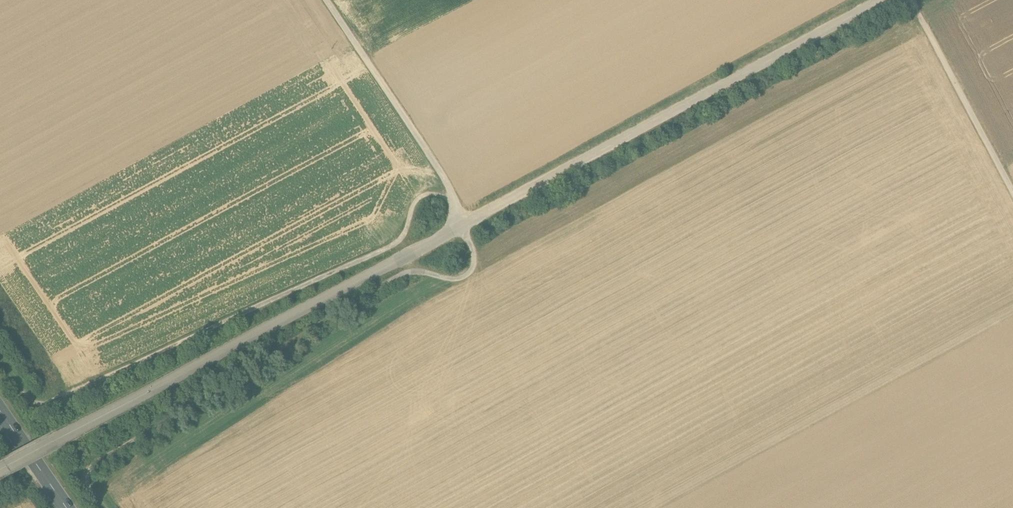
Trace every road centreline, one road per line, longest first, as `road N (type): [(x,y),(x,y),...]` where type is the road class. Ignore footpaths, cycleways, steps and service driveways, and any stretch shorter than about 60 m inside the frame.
road 1 (track): [(881,0),(0,471)]
road 2 (track): [(327,0),(450,190),(470,257),(455,269),(406,269),(83,458),(76,470),(102,507)]
road 3 (track): [(459,211),(432,206),(413,231),(48,416),(0,360)]
road 4 (track): [(915,0),(1012,184)]

